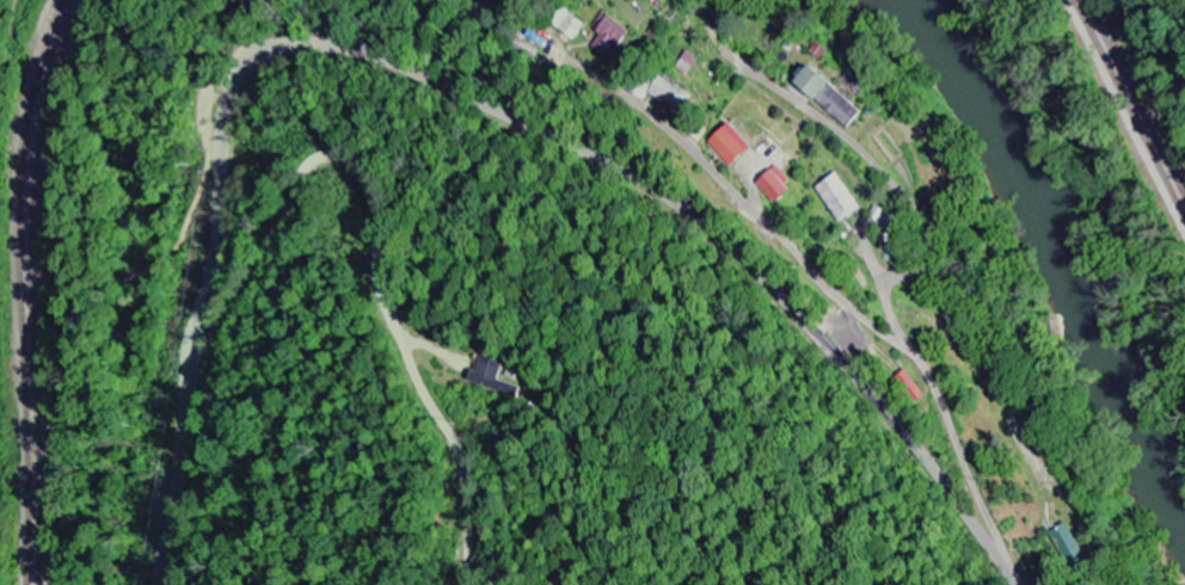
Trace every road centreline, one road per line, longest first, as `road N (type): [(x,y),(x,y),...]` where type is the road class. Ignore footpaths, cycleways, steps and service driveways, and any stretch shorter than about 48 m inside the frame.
road 1 (residential): [(1014,584),(866,390),(688,213),(570,143),(412,70),(319,44),(252,64),(226,111),(215,239),(160,584)]
road 2 (residential): [(996,560),(996,530),(933,386),(890,312),(888,289),(900,277),(958,297),(1056,482),(1094,528)]
road 3 (residential): [(916,358),(816,281),(786,240),(671,131),(571,55)]
road 4 (residential): [(900,277),(933,255),(920,213),(858,146),(748,70)]
road 5 (residential): [(109,303),(96,405),(105,501),(170,549)]

